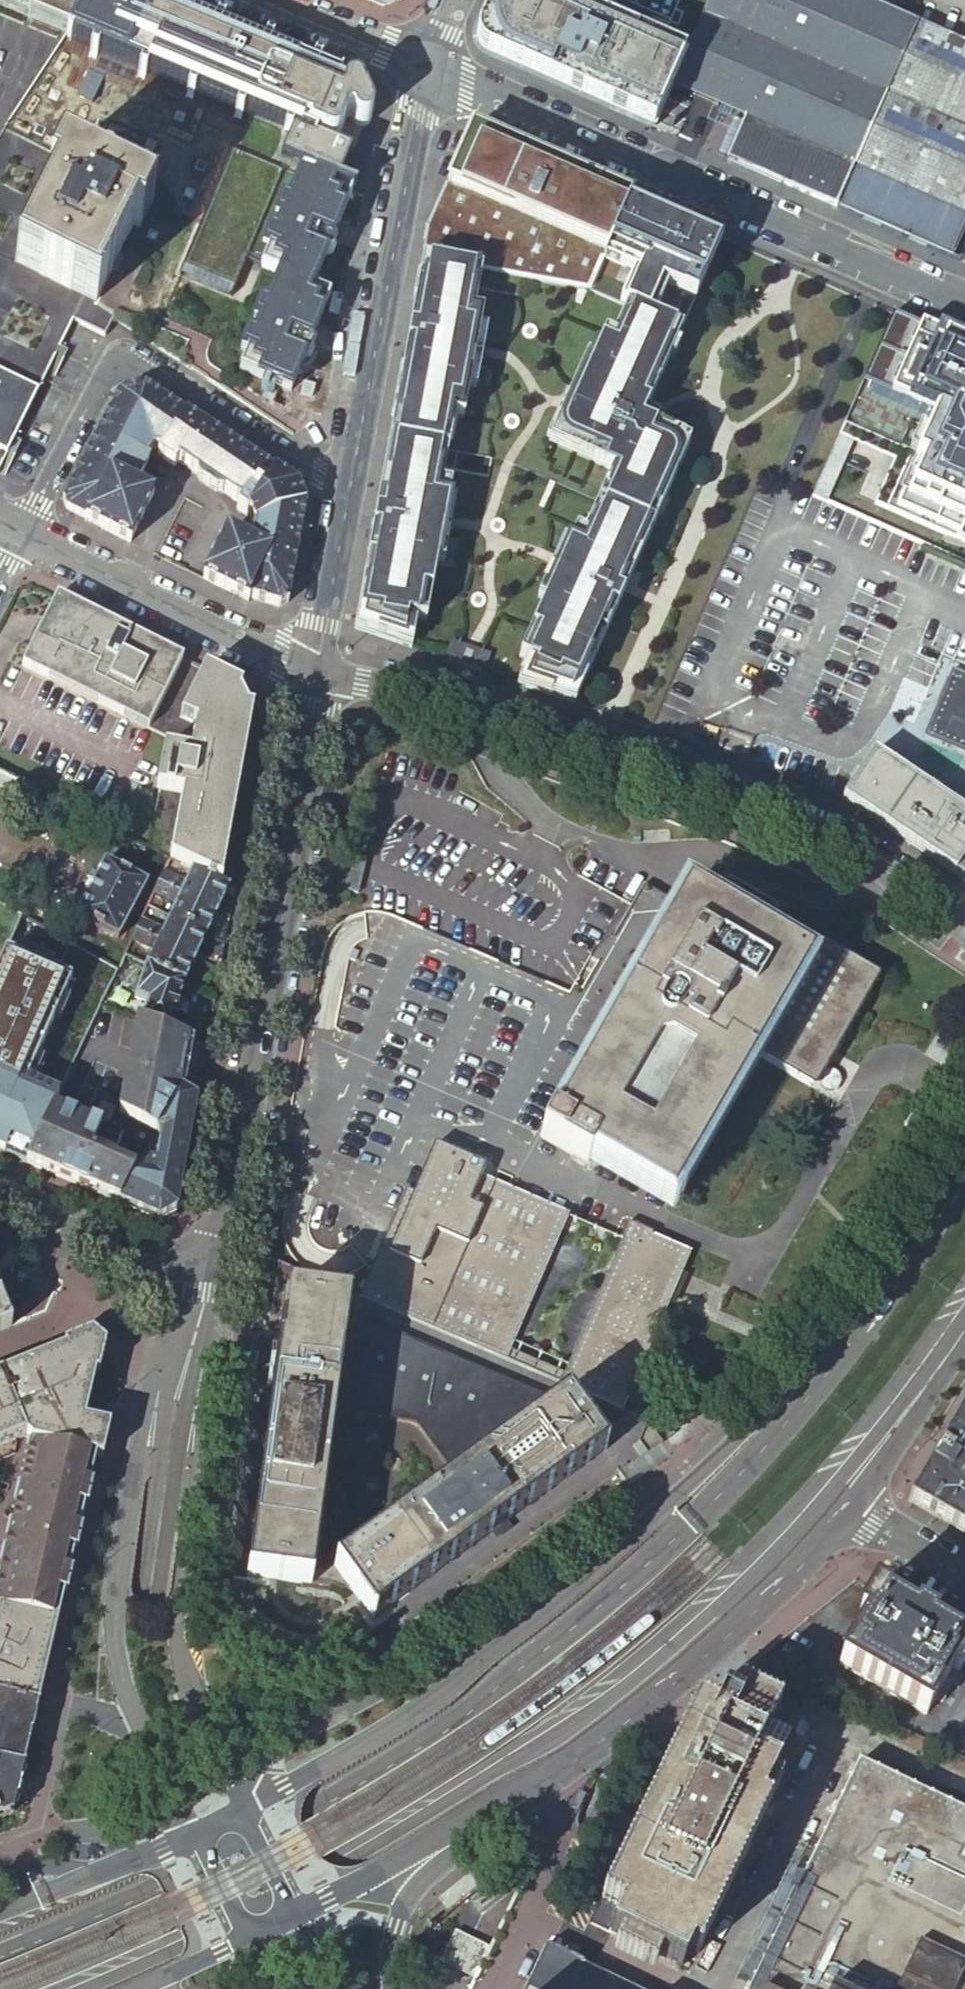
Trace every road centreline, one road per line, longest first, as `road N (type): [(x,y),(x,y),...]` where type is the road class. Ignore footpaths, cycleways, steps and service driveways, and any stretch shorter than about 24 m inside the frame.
road 1 (tertiary): [(69,1988),(329,1865),(573,1724),(721,1604),(928,1382)]
road 2 (tertiary): [(753,1451),(610,1599),(405,1754),(158,1884),(0,1949)]
road 3 (residential): [(317,671),(496,718),(842,833),(964,924)]
road 4 (residential): [(299,1913),(447,1847),(572,1761),(711,1650),(805,1564),(851,1509)]
road 5 (unclassified): [(181,1378),(146,1606),(152,1681),(302,1983)]
road 6 (residential): [(753,1451),(677,1496),(437,1696),(245,1808)]
road 7 (residential): [(317,671),(231,1112),(208,1279)]
road 8 (residential): [(964,305),(431,71)]
road 9 (unclassified): [(181,1378),(136,1451),(110,1622),(122,1676),(192,1835)]
road 10 (residential): [(349,491),(122,345),(26,528)]
road 11 (unclassified): [(245,1808),(186,1655),(206,1458),(181,1378)]
road 12 (residential): [(431,71),(349,491)]
road 13 (tertiary): [(964,1157),(930,1225),(753,1451)]
road 14 (residential): [(317,671),(26,528)]
road 15 (residential): [(0,1188),(208,1279)]
road 16 (residential): [(192,1835),(0,1913)]
road 17 (residential): [(349,491),(317,671)]
road 18 (residential): [(431,71),(265,0)]
road 19 (residential): [(851,1509),(928,1382)]
road 20 (unclassified): [(851,1509),(964,1579)]

